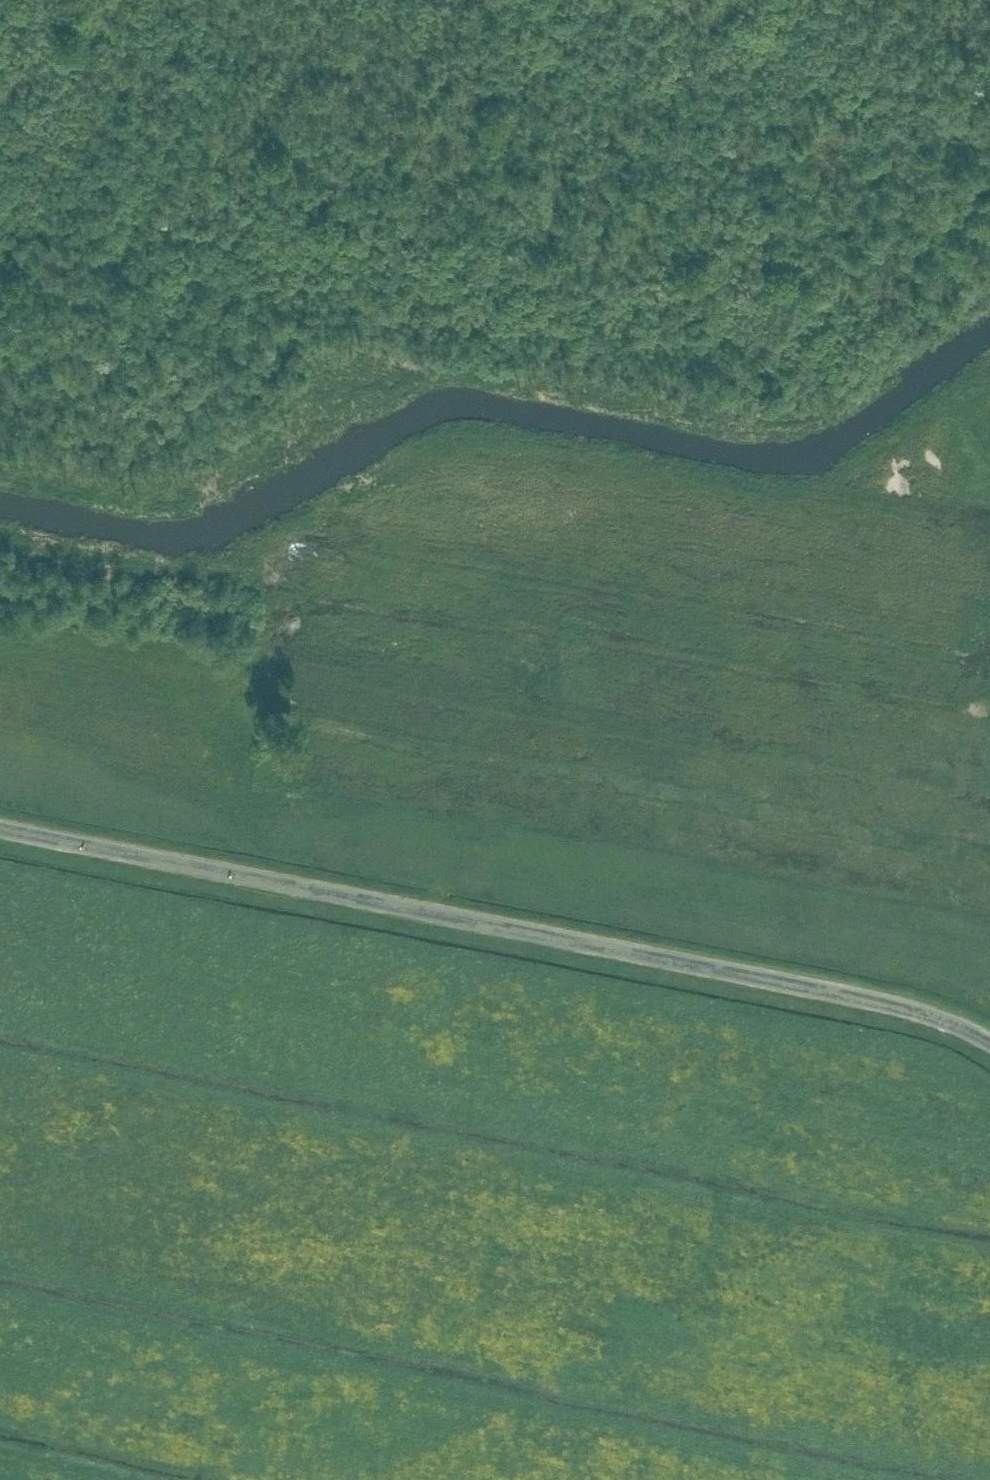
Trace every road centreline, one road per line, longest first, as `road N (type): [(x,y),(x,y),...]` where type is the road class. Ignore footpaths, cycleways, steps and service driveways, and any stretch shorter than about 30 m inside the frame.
road 1 (unclassified): [(989,1046),(892,1008),(0,831)]

